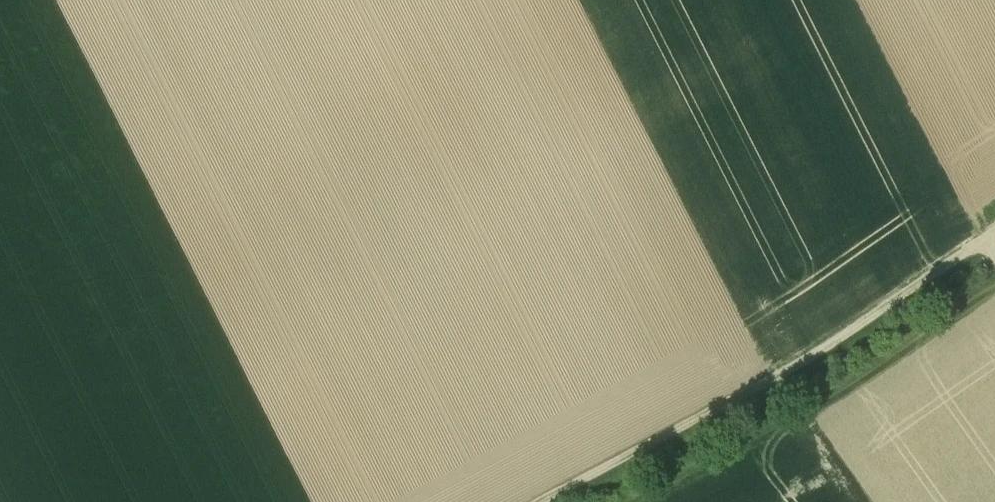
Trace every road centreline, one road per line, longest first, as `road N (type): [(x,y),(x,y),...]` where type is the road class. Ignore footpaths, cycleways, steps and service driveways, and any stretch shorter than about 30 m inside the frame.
road 1 (track): [(542,501),(819,354),(994,231)]

